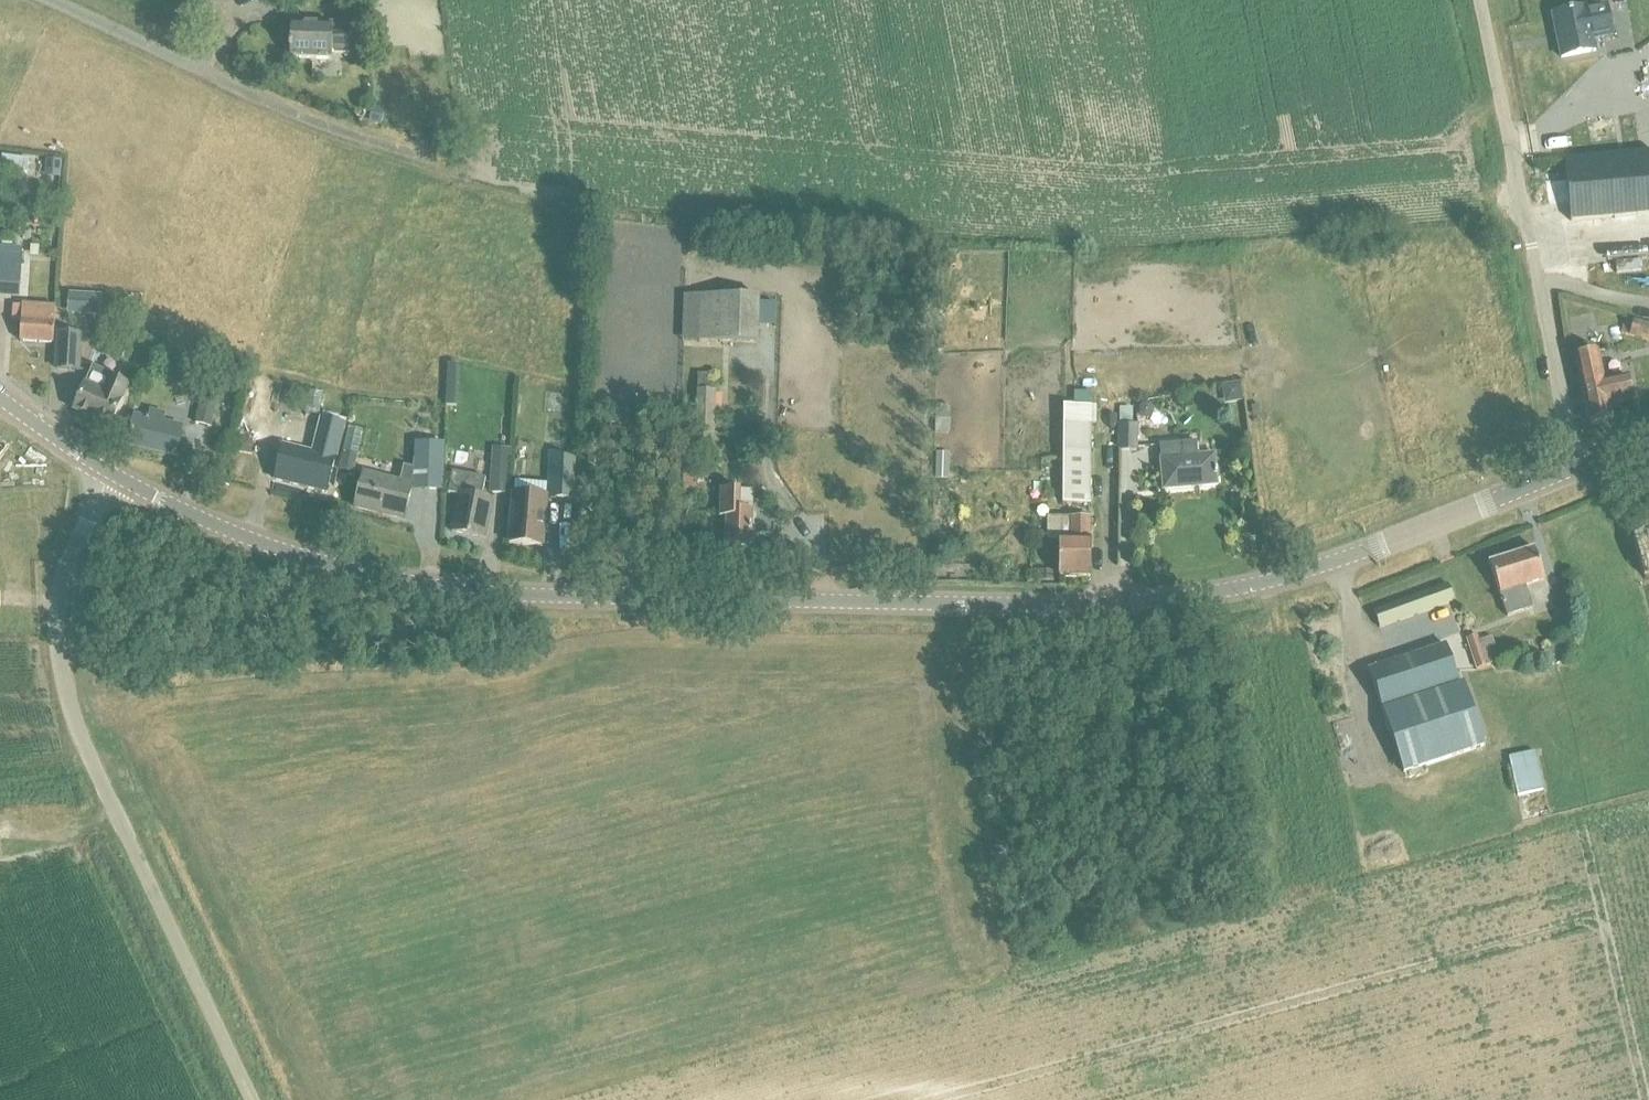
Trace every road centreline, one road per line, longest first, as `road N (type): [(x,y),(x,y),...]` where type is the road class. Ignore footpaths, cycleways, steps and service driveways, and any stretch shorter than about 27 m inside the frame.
road 1 (tertiary): [(1373,548),(1256,587),(1078,606),(466,592),(284,547),(114,476)]
road 2 (unclassified): [(254,1099),(78,726),(66,684),(59,613),(73,562),(114,476)]
road 3 (unclassified): [(49,0),(302,115),(437,159)]
road 4 (unclassified): [(1540,284),(1480,0)]
road 5 (tertiary): [(1373,548),(1577,466)]
road 6 (unclassified): [(1577,466),(1540,284)]
road 7 (tertiary): [(114,476),(0,395)]

